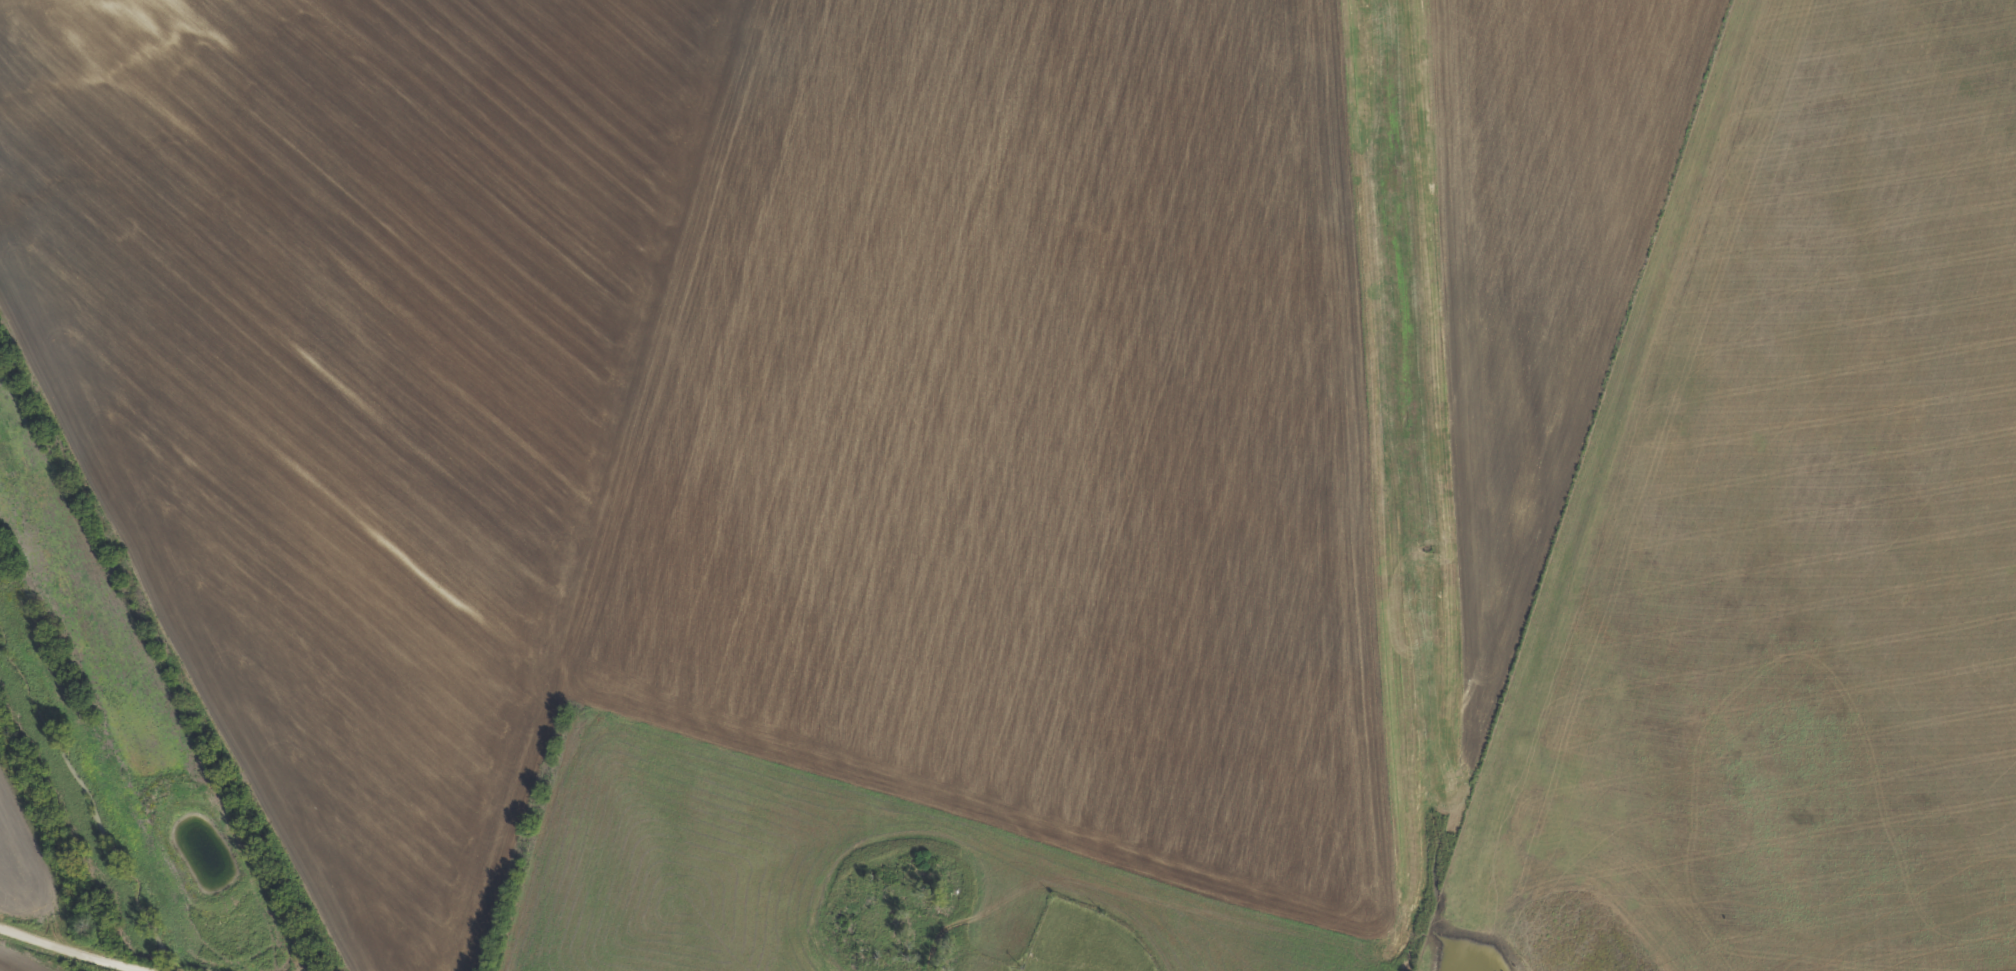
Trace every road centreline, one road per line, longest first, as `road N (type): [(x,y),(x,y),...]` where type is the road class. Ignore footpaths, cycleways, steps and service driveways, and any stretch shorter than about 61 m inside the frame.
road 1 (track): [(0,928),(83,957),(161,970)]

